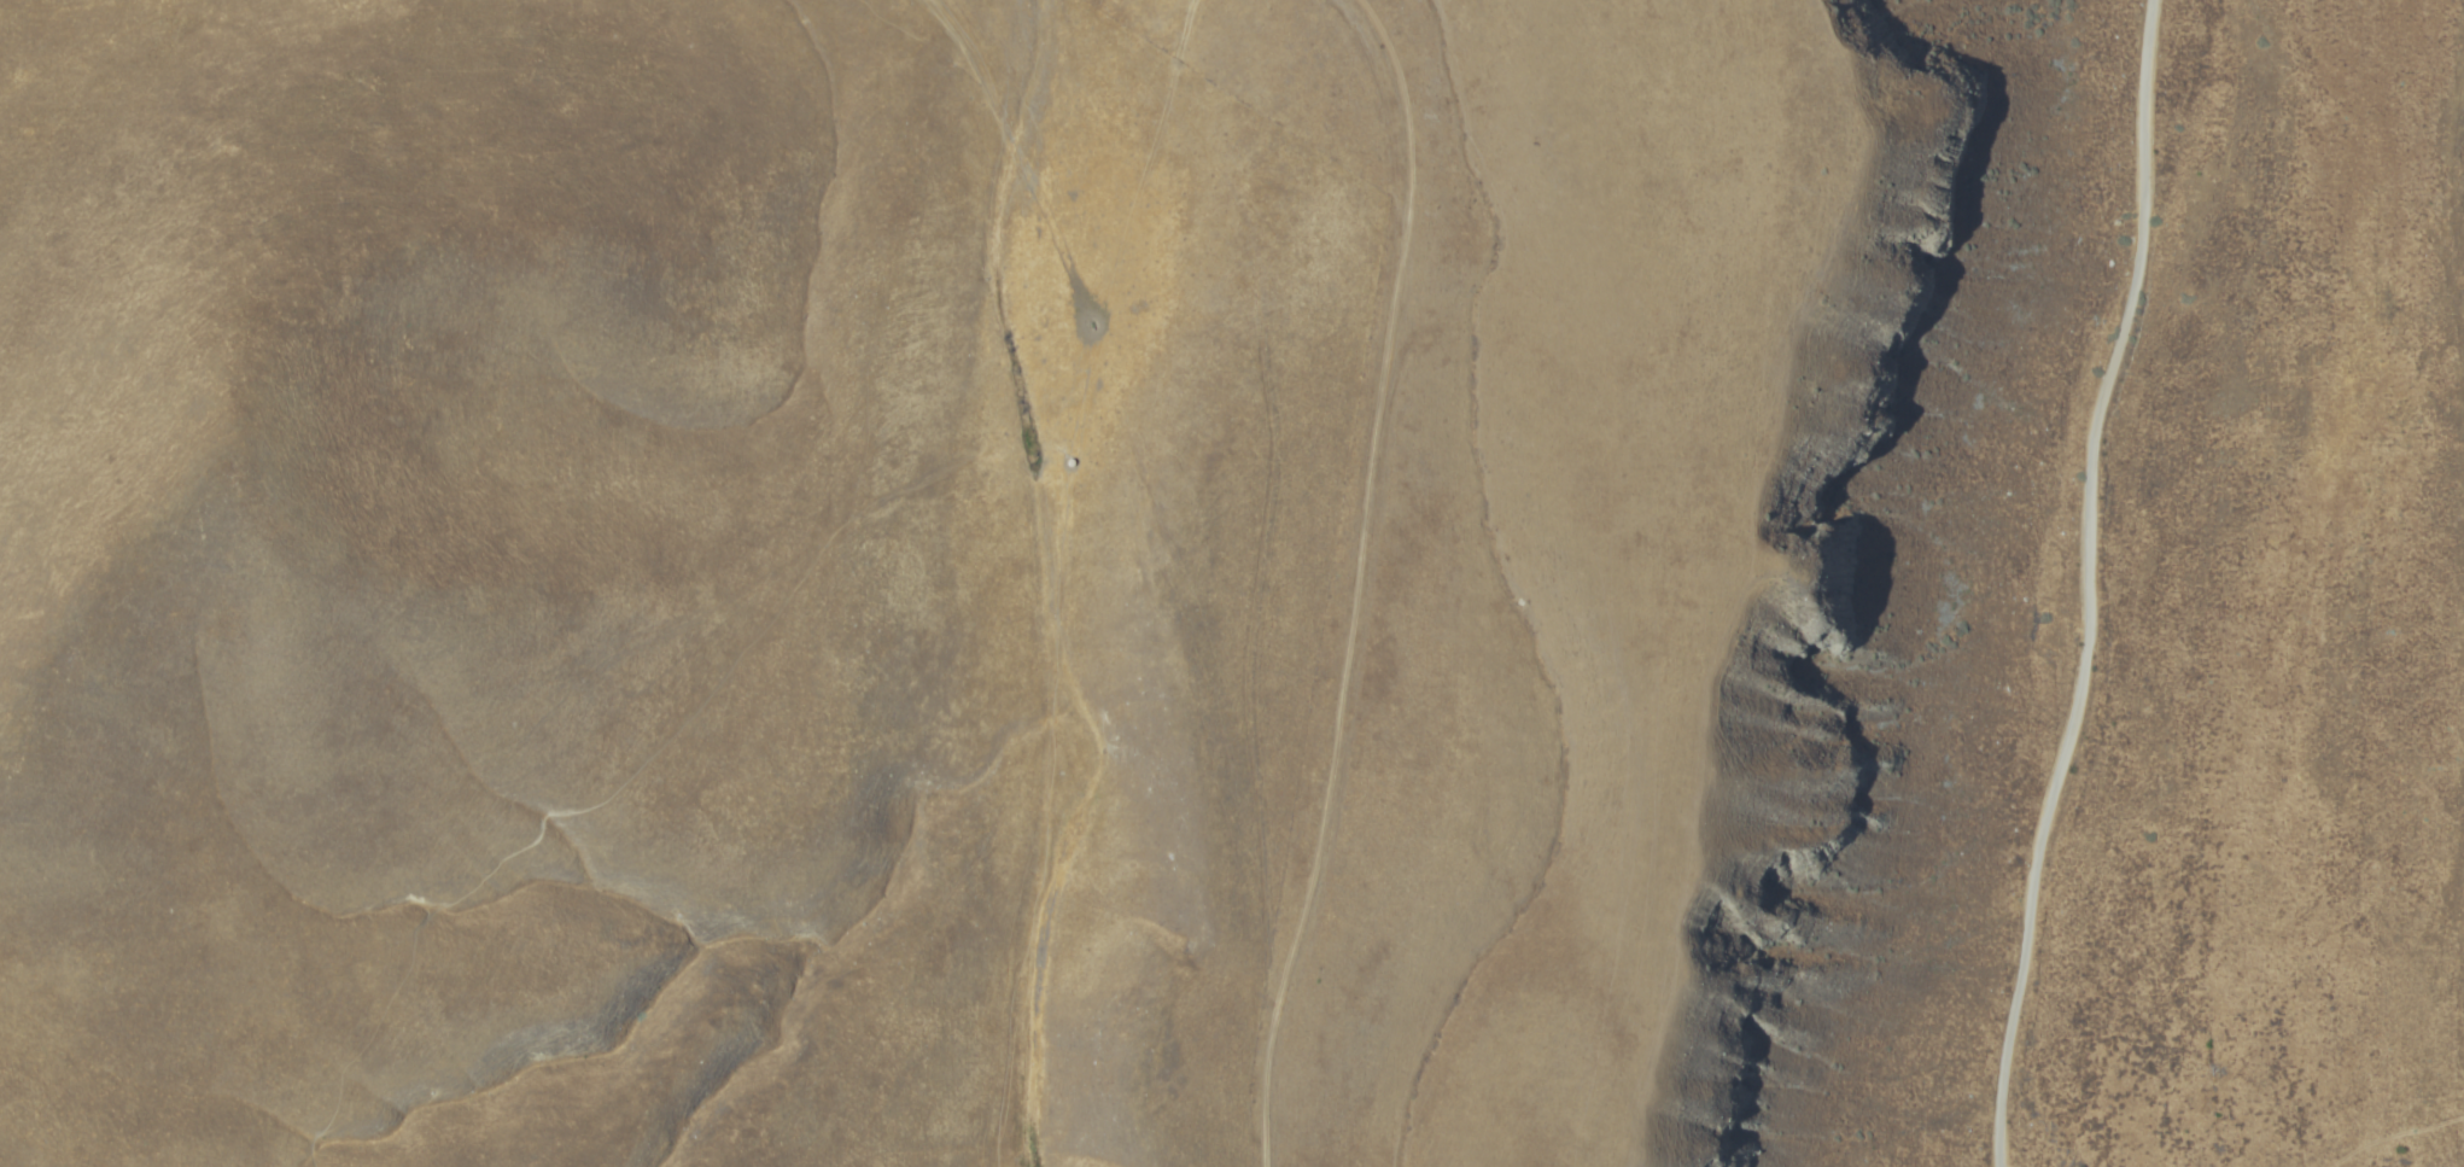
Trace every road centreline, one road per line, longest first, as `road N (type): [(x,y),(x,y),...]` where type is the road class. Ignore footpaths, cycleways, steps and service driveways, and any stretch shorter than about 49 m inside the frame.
road 1 (residential): [(2004,1166),(2019,976),(2102,706),(2102,461),(2149,291),(2161,0)]

